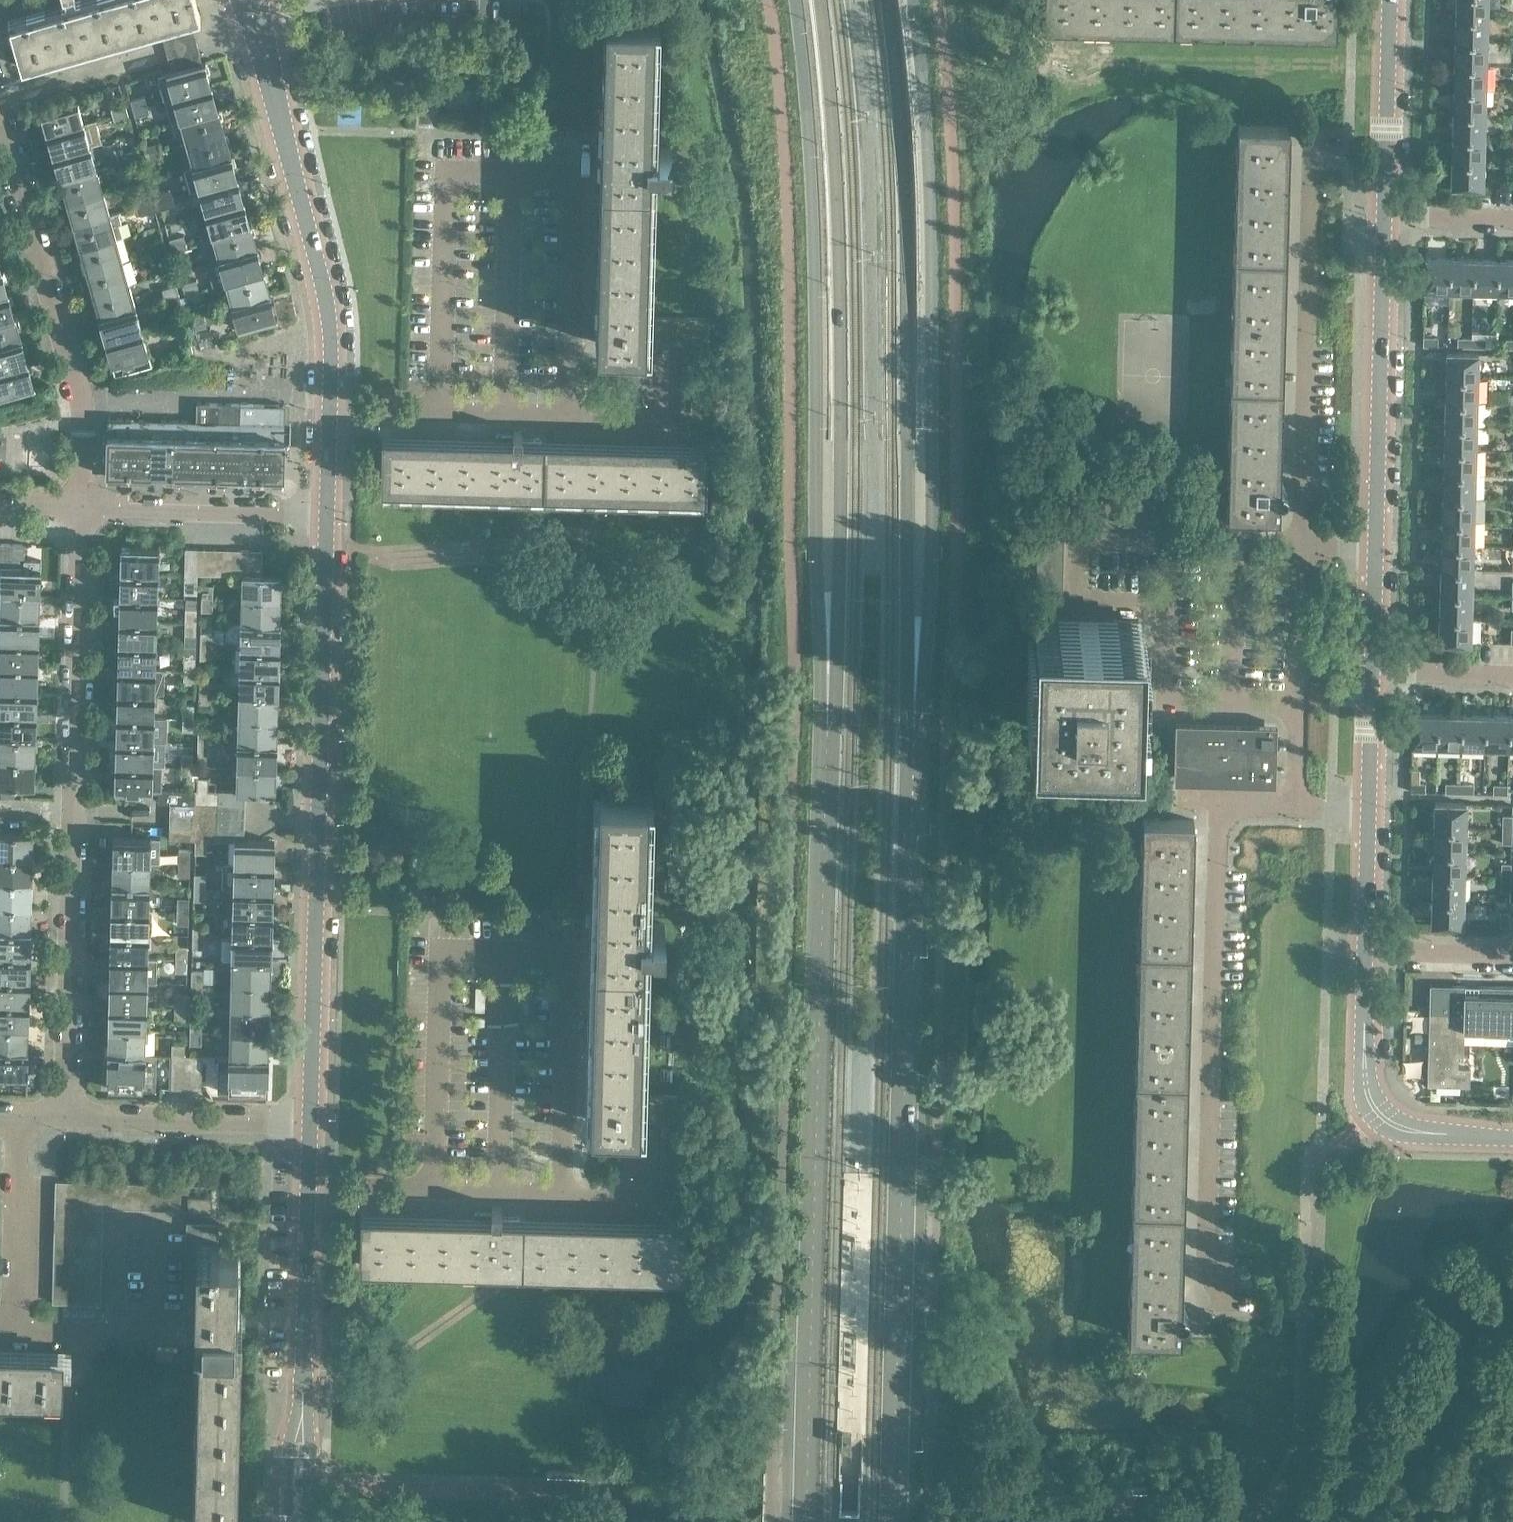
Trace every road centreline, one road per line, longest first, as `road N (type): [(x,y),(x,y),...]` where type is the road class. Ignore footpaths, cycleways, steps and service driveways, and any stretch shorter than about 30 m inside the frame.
road 1 (secondary): [(827,709),(809,1521)]
road 2 (secondary): [(896,1521),(915,757)]
road 3 (secondary): [(915,757),(931,596),(932,210),(914,0)]
road 4 (secondary): [(915,757),(906,204),(888,0)]
road 5 (secondary): [(819,0),(838,280),(838,567),(827,709)]
road 6 (secondary): [(795,0),(805,90),(827,709)]
road 7 (residential): [(75,1123),(81,511)]
road 8 (residential): [(316,1129),(334,521)]
road 9 (residential): [(1298,807),(1219,808),(1209,1318)]
road 10 (residential): [(334,521),(336,301),(252,0)]
road 11 (residential): [(81,511),(87,401),(0,104)]
road 12 (residential): [(1304,542),(1313,132)]
road 13 (residential): [(305,1521),(316,1129)]
road 14 (unclassified): [(1375,548),(1383,216)]
road 15 (unclassified): [(1512,1137),(1426,1134),(1381,1118),(1364,1083),(1366,950)]
road 16 (residential): [(1298,807),(1304,542)]
road 17 (residential): [(334,521),(81,511)]
road 18 (residential): [(75,1123),(316,1129)]
road 19 (unclassified): [(1383,216),(1390,0)]
road 20 (residential): [(20,1326),(18,1122)]
road 21 (unclassified): [(1512,955),(1366,950)]
road 22 (unclassified): [(1366,950),(1370,810)]
road 23 (residential): [(20,1326),(159,1329)]
road 24 (unclassified): [(1512,676),(1373,673)]
road 25 (unclassified): [(1370,810),(1373,673)]
road 26 (residential): [(1512,219),(1383,216)]
road 27 (unclassified): [(1373,673),(1375,548)]

